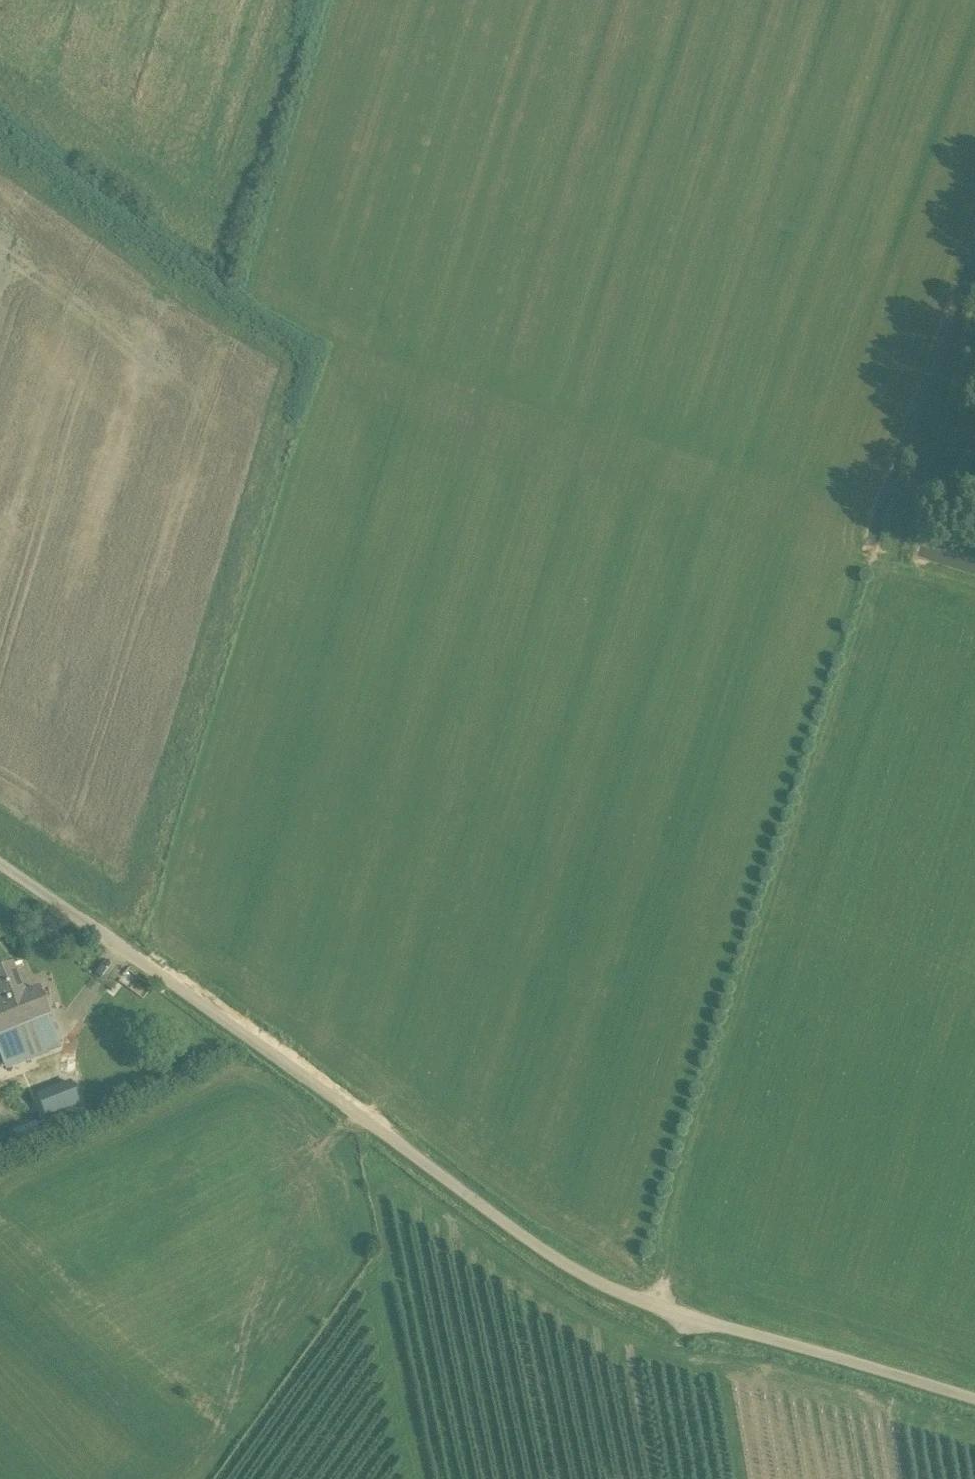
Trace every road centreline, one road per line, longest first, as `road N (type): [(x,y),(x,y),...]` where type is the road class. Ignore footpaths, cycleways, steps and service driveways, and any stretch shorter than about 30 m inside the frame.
road 1 (unclassified): [(974,1398),(663,1307),(587,1276),(0,864)]

